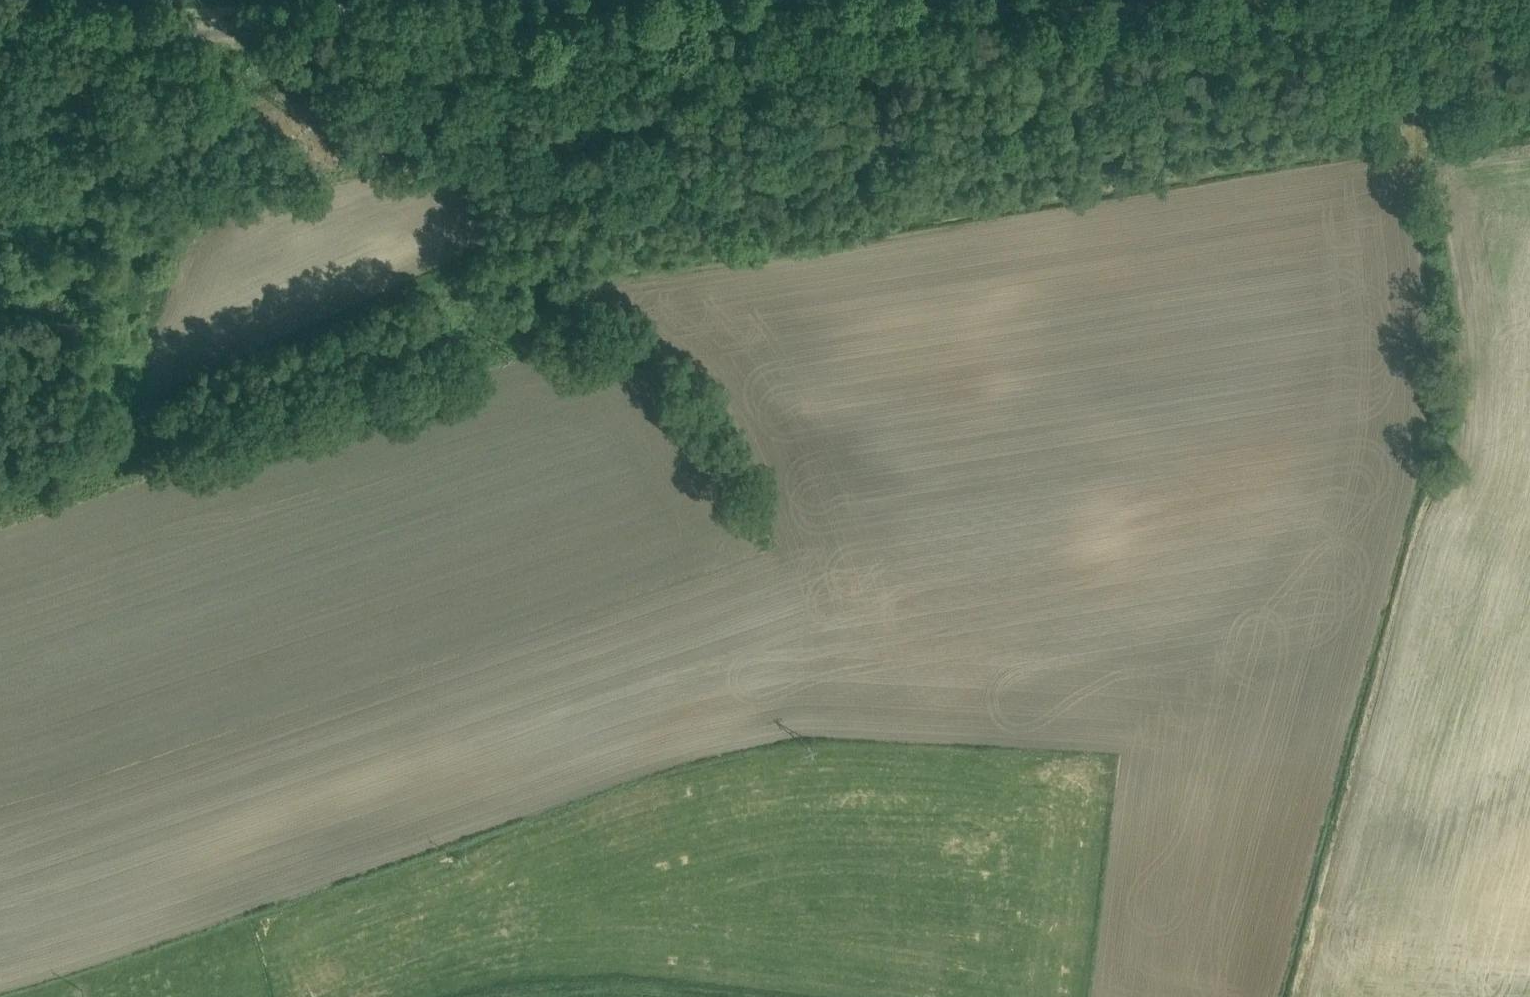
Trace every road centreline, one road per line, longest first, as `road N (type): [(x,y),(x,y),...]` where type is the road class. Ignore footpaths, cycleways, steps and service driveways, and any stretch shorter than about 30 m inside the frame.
road 1 (track): [(399,205),(237,278),(136,436),(0,487)]

